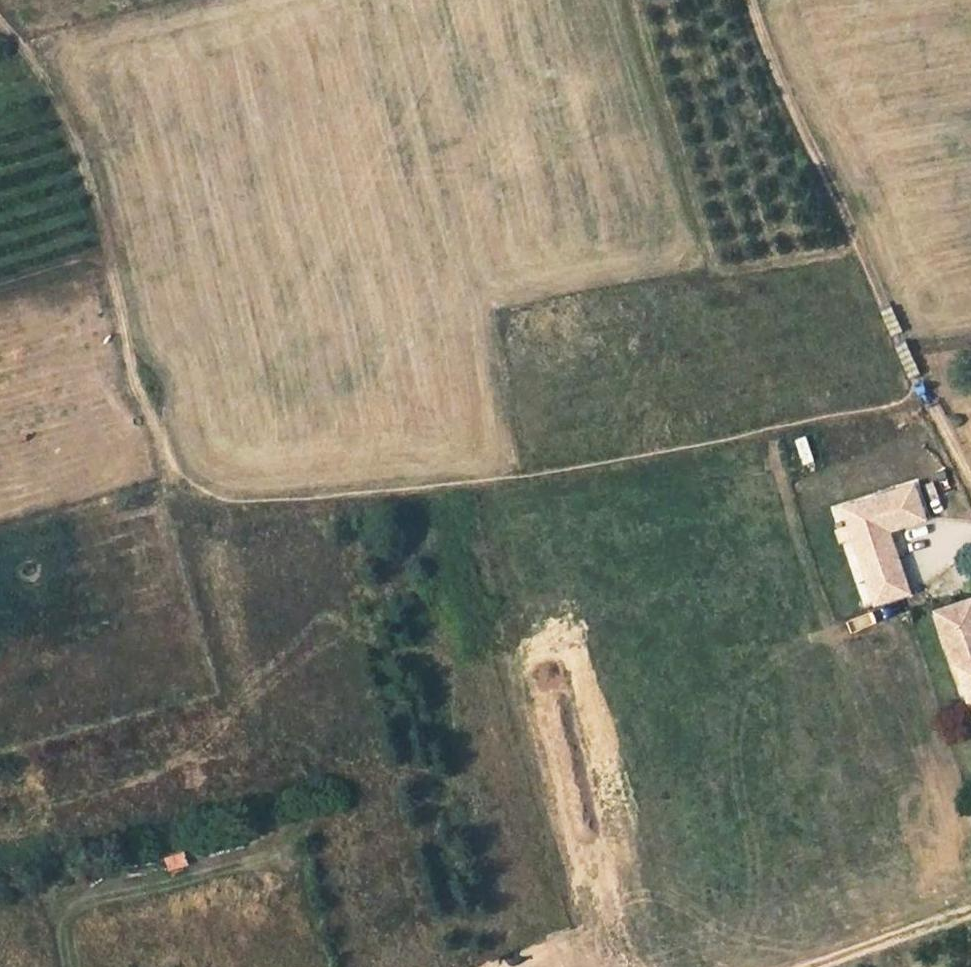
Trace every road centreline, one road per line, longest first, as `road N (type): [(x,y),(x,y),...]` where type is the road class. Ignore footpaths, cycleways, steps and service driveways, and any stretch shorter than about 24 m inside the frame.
road 1 (track): [(0,21),(32,55),(88,171),(138,388),(172,470),(226,665),(258,707),(360,776),(365,794)]
road 2 (track): [(183,509),(217,516),(427,488),(505,487),(761,441),(803,416),(924,395)]
road 3 (track): [(752,0),(788,107),(970,490)]

